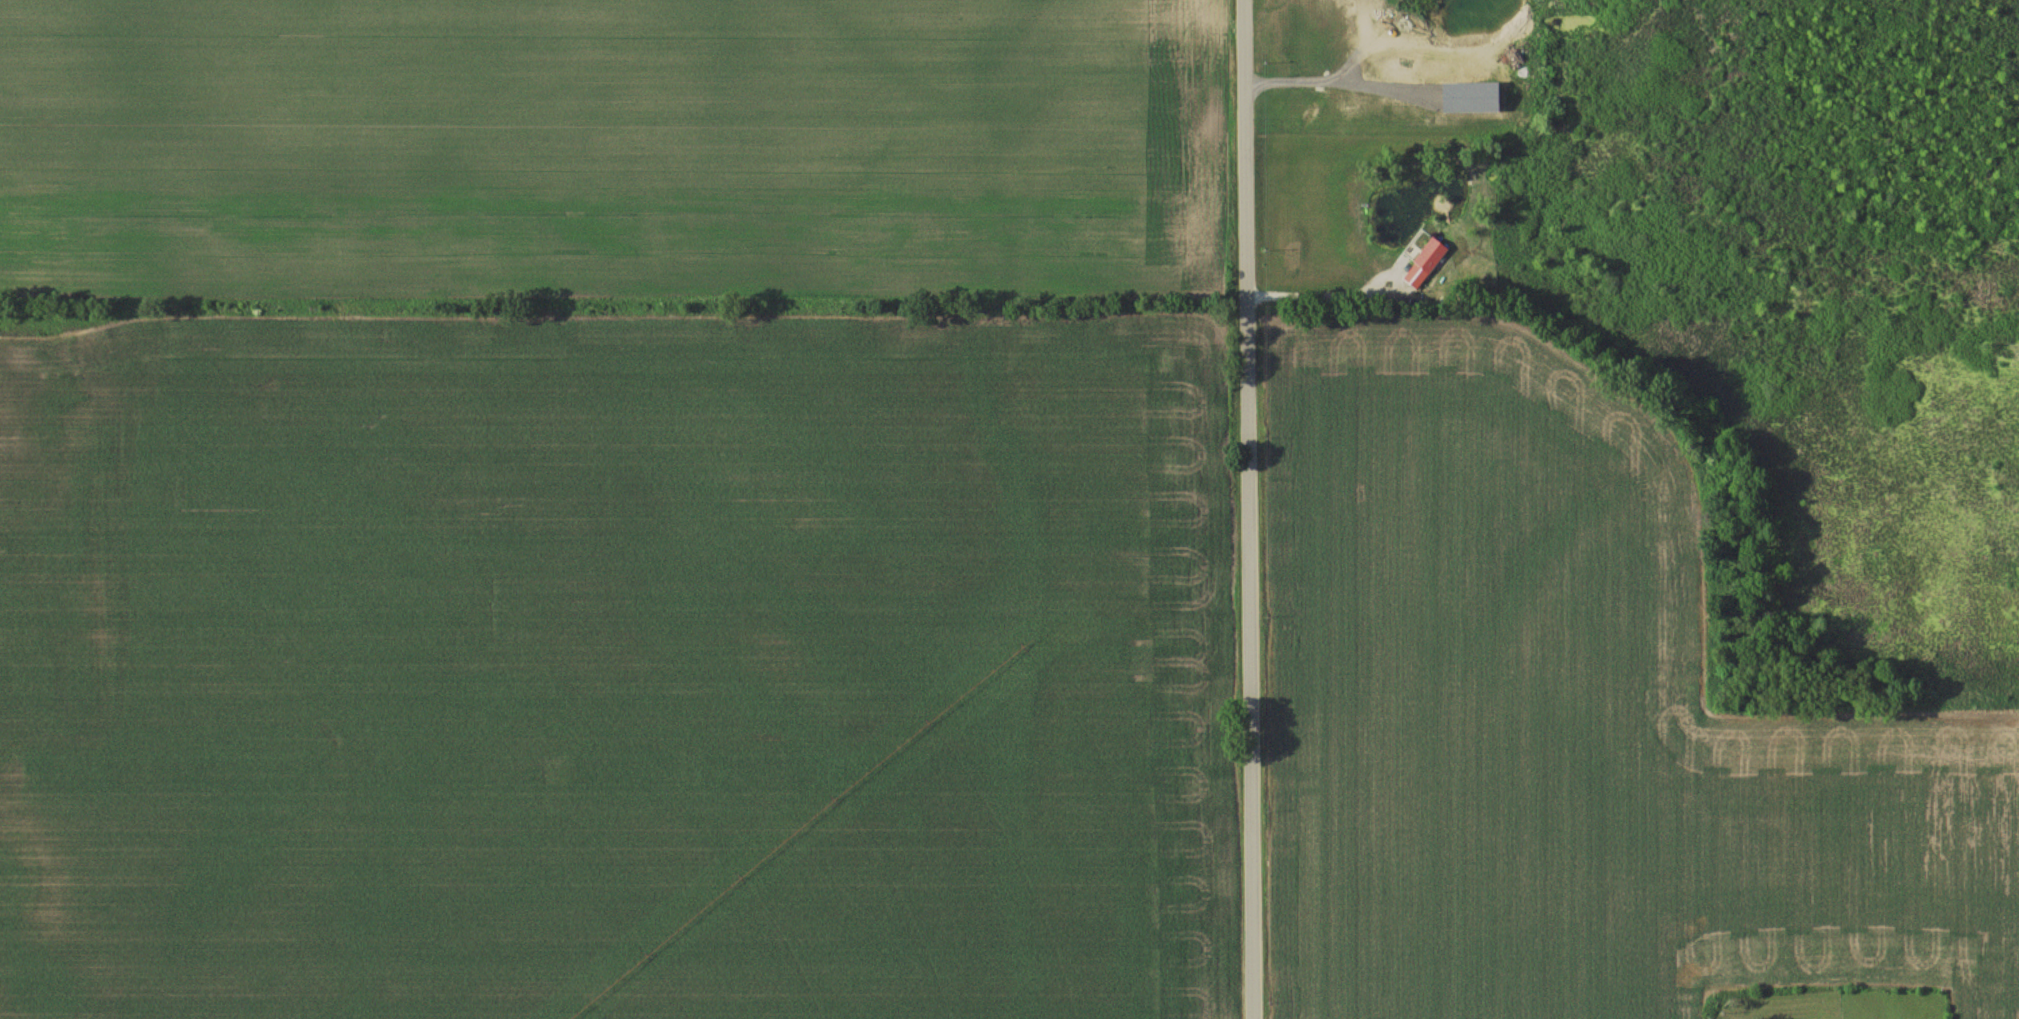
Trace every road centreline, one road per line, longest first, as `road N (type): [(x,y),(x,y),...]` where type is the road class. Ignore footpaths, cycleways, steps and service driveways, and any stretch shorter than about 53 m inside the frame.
road 1 (residential): [(1256,1018),(1247,0)]

